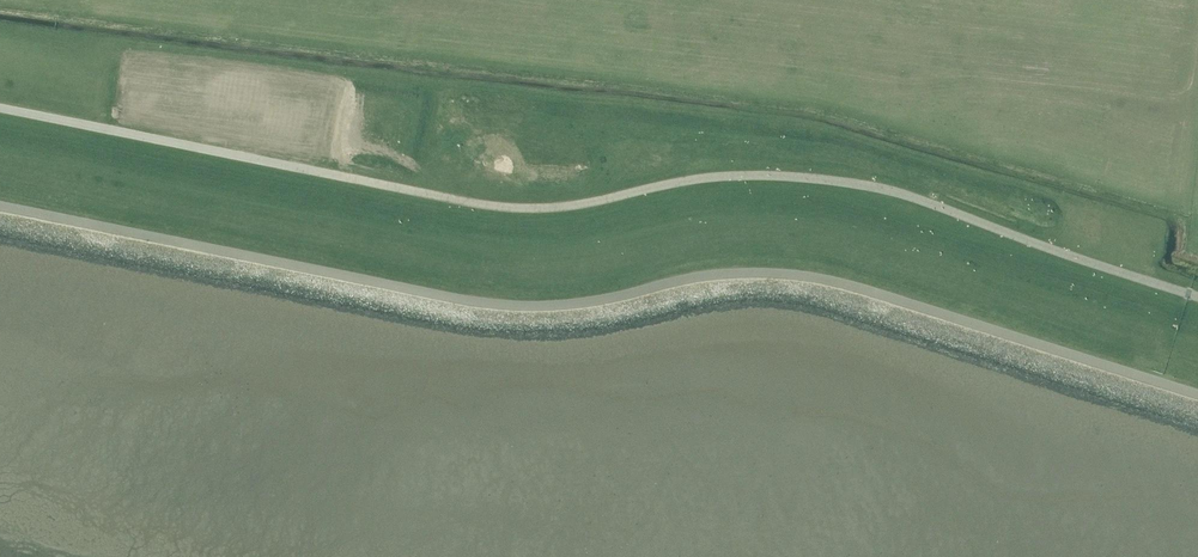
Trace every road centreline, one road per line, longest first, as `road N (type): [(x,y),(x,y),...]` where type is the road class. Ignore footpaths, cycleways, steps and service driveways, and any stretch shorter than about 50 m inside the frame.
road 1 (unclassified): [(1197,299),(872,188),(713,180),(580,208),(491,209),(0,111)]
road 2 (unclassified): [(0,215),(484,311),(601,308),(714,285),(797,282),(1197,404)]

